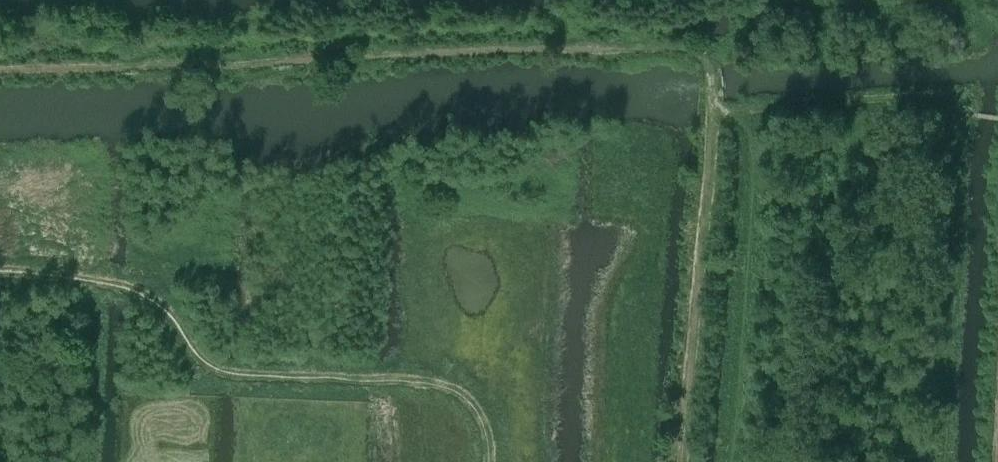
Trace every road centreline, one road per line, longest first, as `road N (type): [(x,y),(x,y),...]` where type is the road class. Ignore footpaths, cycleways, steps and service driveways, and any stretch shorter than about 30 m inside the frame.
road 1 (track): [(0,60),(677,46),(712,56),(783,22),(960,11),(978,13),(989,25)]
road 2 (track): [(491,461),(493,437),(464,392),(338,376),(231,379),(202,361),(152,287),(40,265),(0,266)]
road 3 (track): [(712,56),(716,112),(689,461)]

